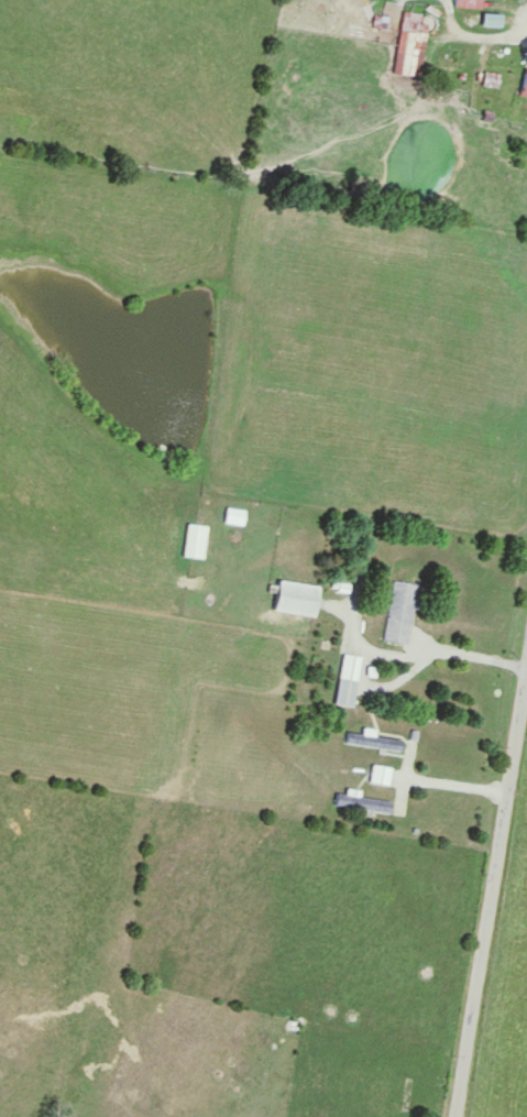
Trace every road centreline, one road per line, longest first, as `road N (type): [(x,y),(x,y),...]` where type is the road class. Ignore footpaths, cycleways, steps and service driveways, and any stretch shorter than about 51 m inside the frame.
road 1 (residential): [(459,1116),(526,677)]

